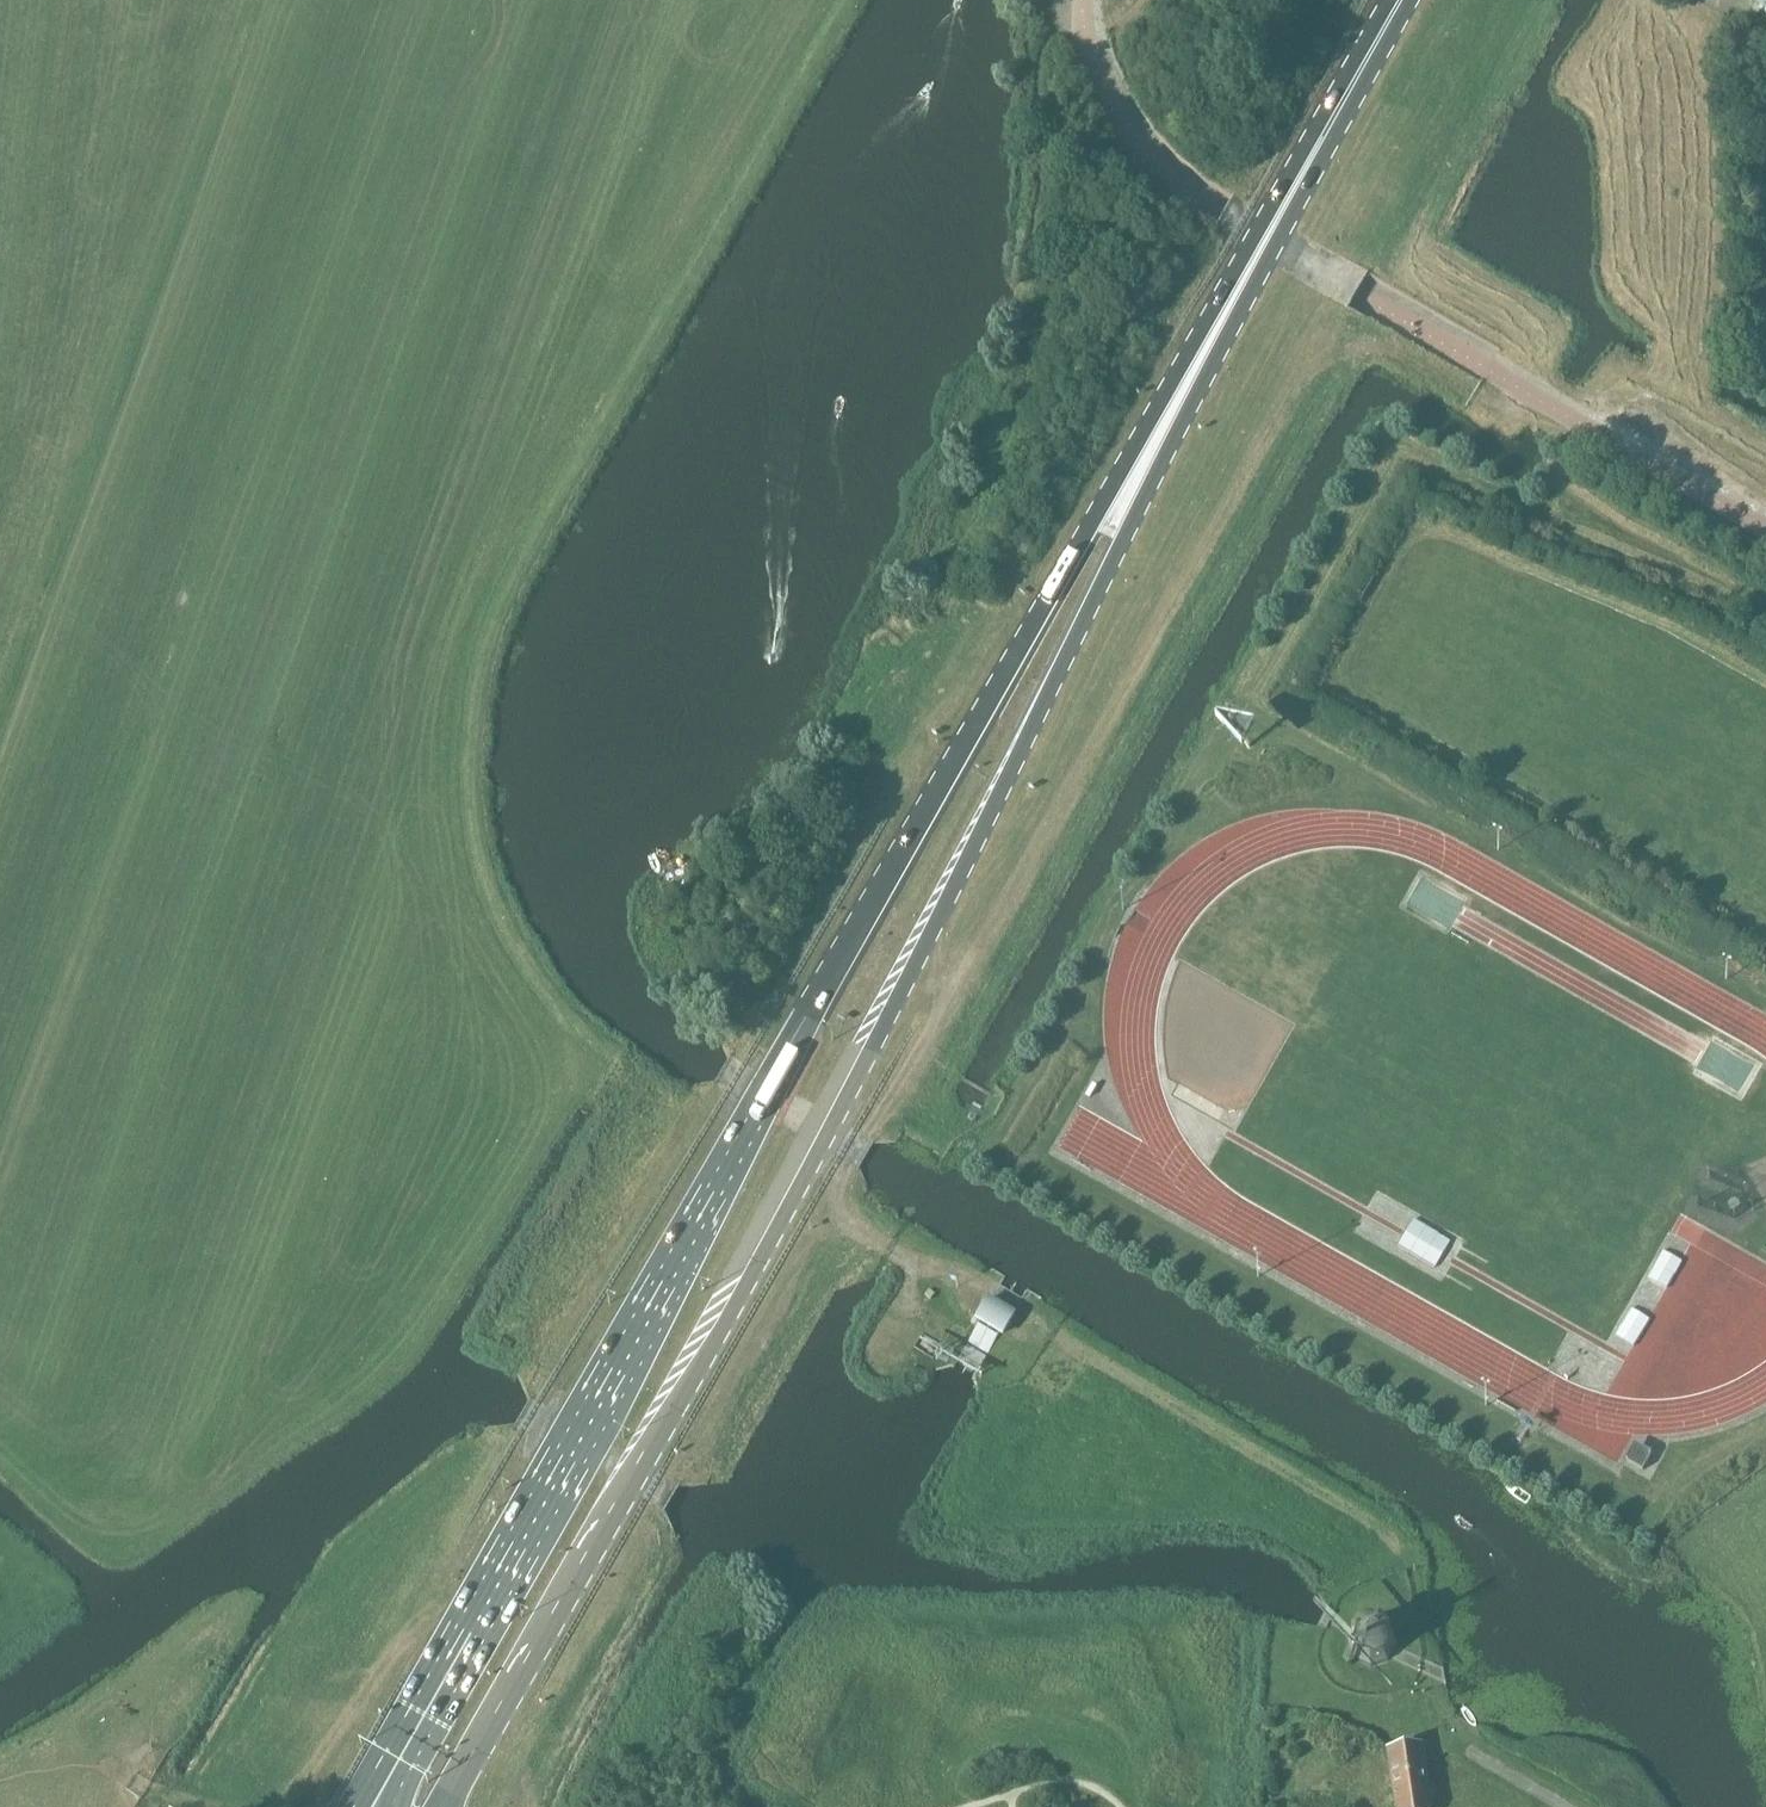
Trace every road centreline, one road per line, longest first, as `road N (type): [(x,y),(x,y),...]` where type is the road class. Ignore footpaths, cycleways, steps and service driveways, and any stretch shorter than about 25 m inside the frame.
road 1 (primary): [(1325,133),(792,1039),(354,1806)]
road 2 (primary): [(442,1806),(789,1205),(1325,133)]
road 3 (track): [(1536,398),(1506,422),(1470,398),(1330,343),(1263,429),(834,1192),(843,1225),(907,1262),(912,1315),(940,1331)]
road 4 (primary): [(1325,133),(1400,0)]

